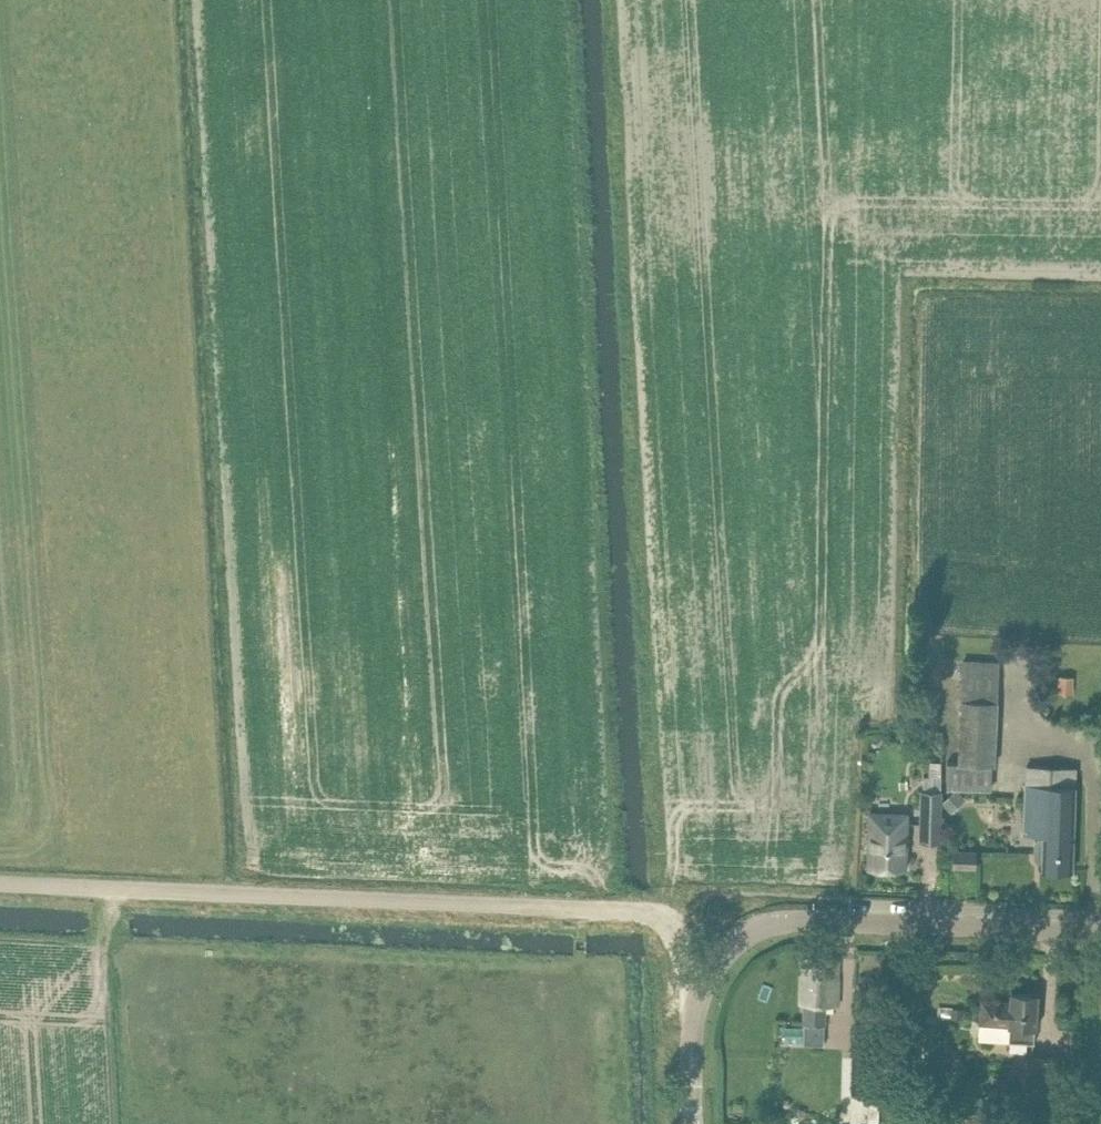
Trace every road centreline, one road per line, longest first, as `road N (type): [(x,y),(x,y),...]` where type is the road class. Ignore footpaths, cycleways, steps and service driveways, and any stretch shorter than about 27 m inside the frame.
road 1 (unclassified): [(709,980),(654,914),(0,883)]
road 2 (residential): [(709,980),(740,938),(776,921),(1100,928)]
road 3 (unclassified): [(691,1123),(693,1026),(709,980)]

